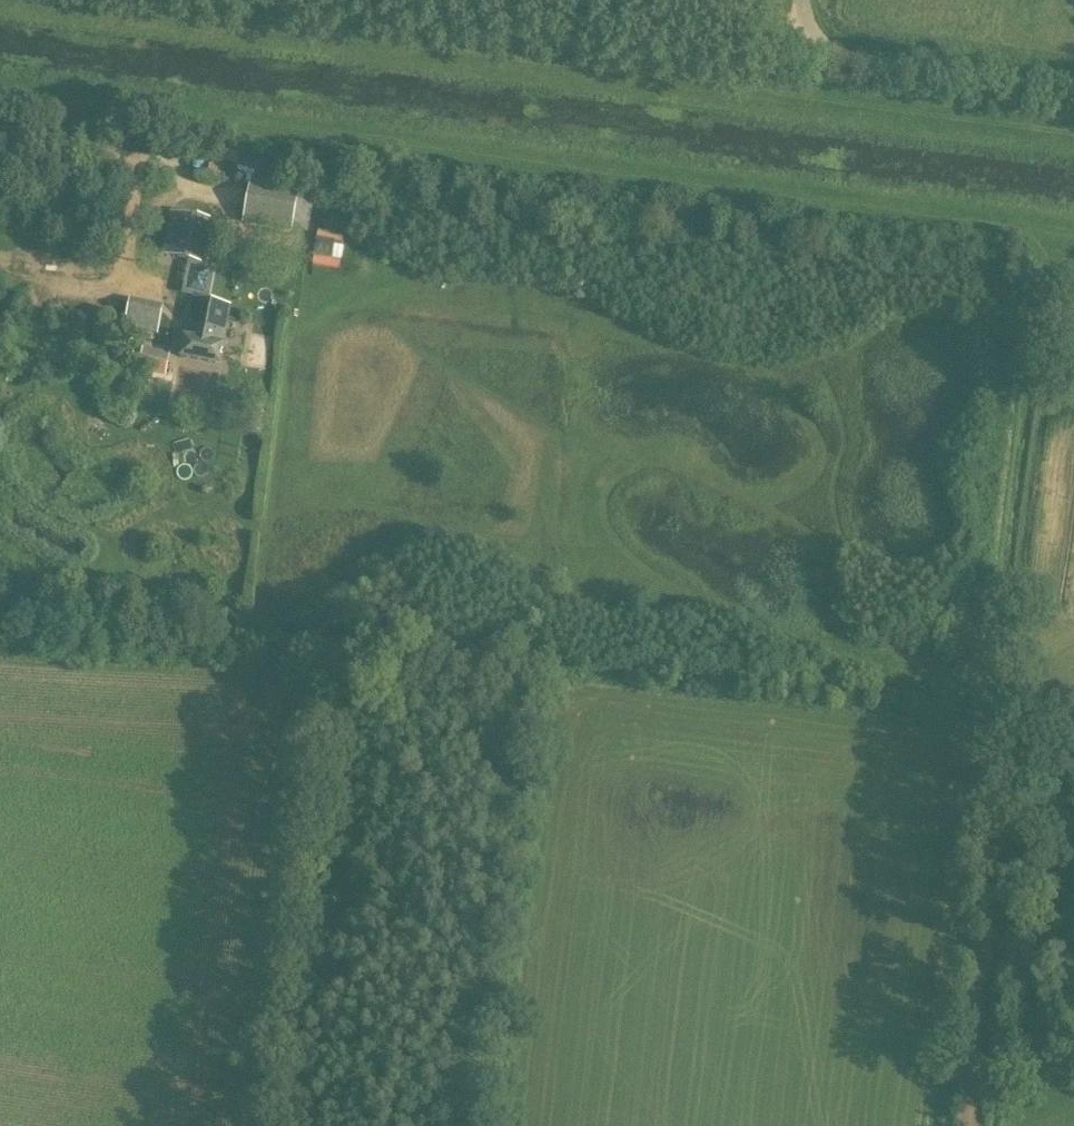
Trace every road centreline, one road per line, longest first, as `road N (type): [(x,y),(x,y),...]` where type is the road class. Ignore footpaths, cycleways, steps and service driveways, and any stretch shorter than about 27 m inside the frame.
road 1 (track): [(0,108),(1073,242)]
road 2 (track): [(1026,732),(970,1125)]
road 3 (track): [(789,52),(400,0)]
road 4 (unclassified): [(1073,90),(789,52),(797,0)]
road 5 (track): [(0,142),(155,161)]

